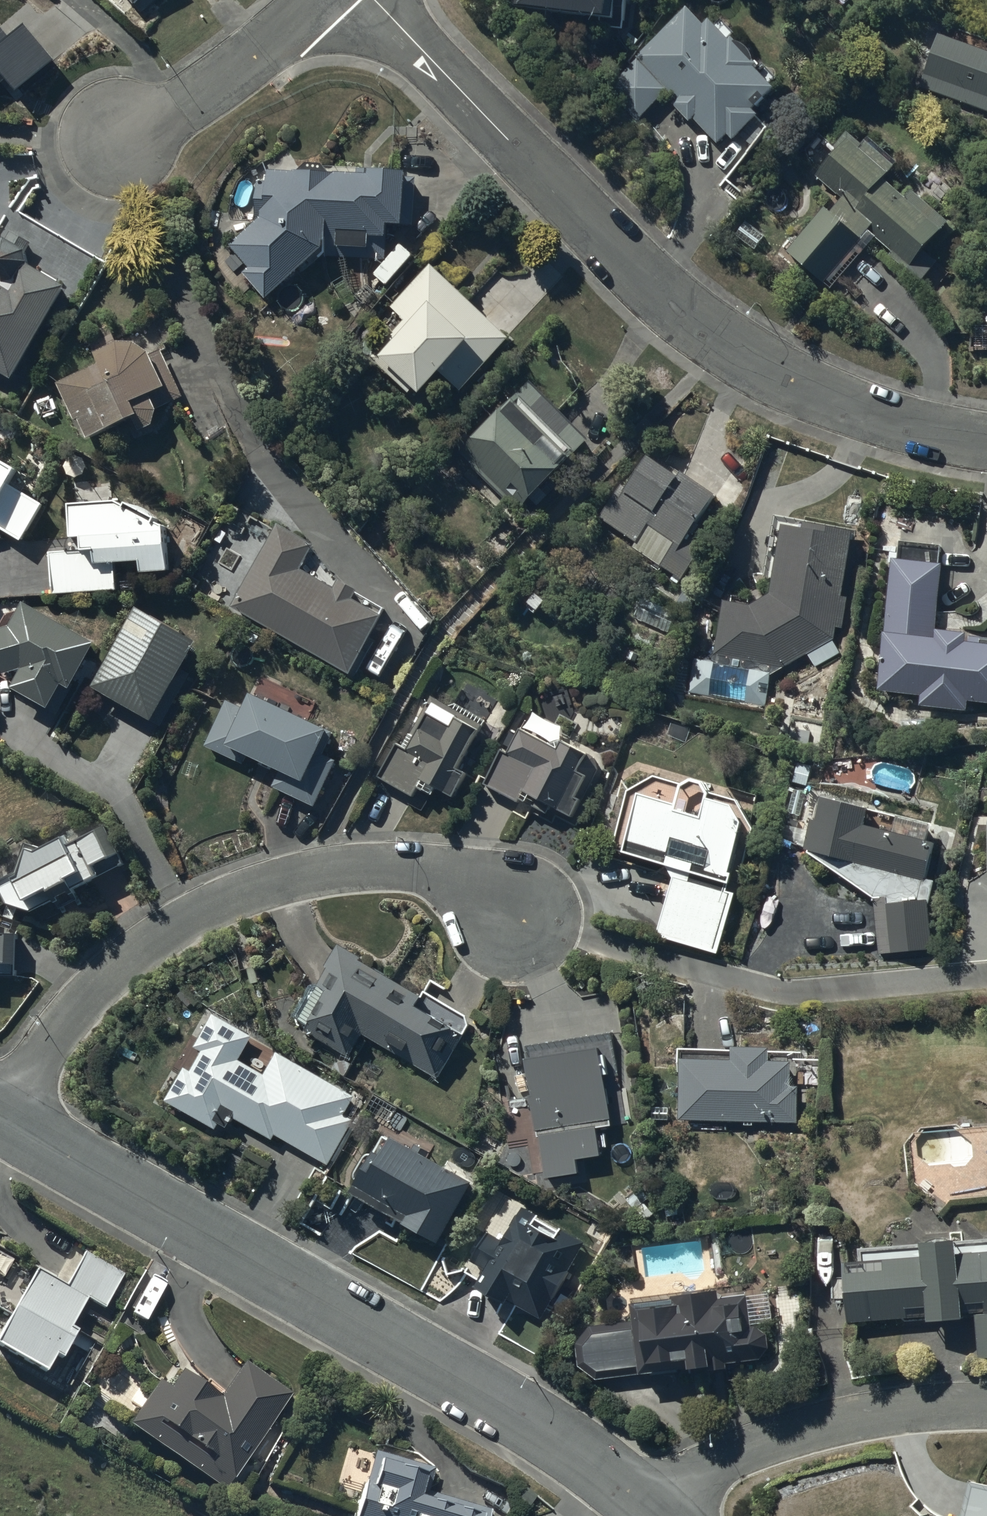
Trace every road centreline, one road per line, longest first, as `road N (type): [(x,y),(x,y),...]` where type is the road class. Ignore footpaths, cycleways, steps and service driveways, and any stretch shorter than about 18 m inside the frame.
road 1 (residential): [(375,0),(734,346),(869,410),(986,437)]
road 2 (residential): [(10,1116),(658,1515)]
road 3 (residential): [(10,1116),(87,990),(181,918),(254,886),(327,861),(401,862),(475,875),(509,902)]
road 4 (residential): [(658,1515),(734,1458),(790,1430),(851,1415),(986,1407)]
road 5 (residential): [(309,0),(113,151)]

